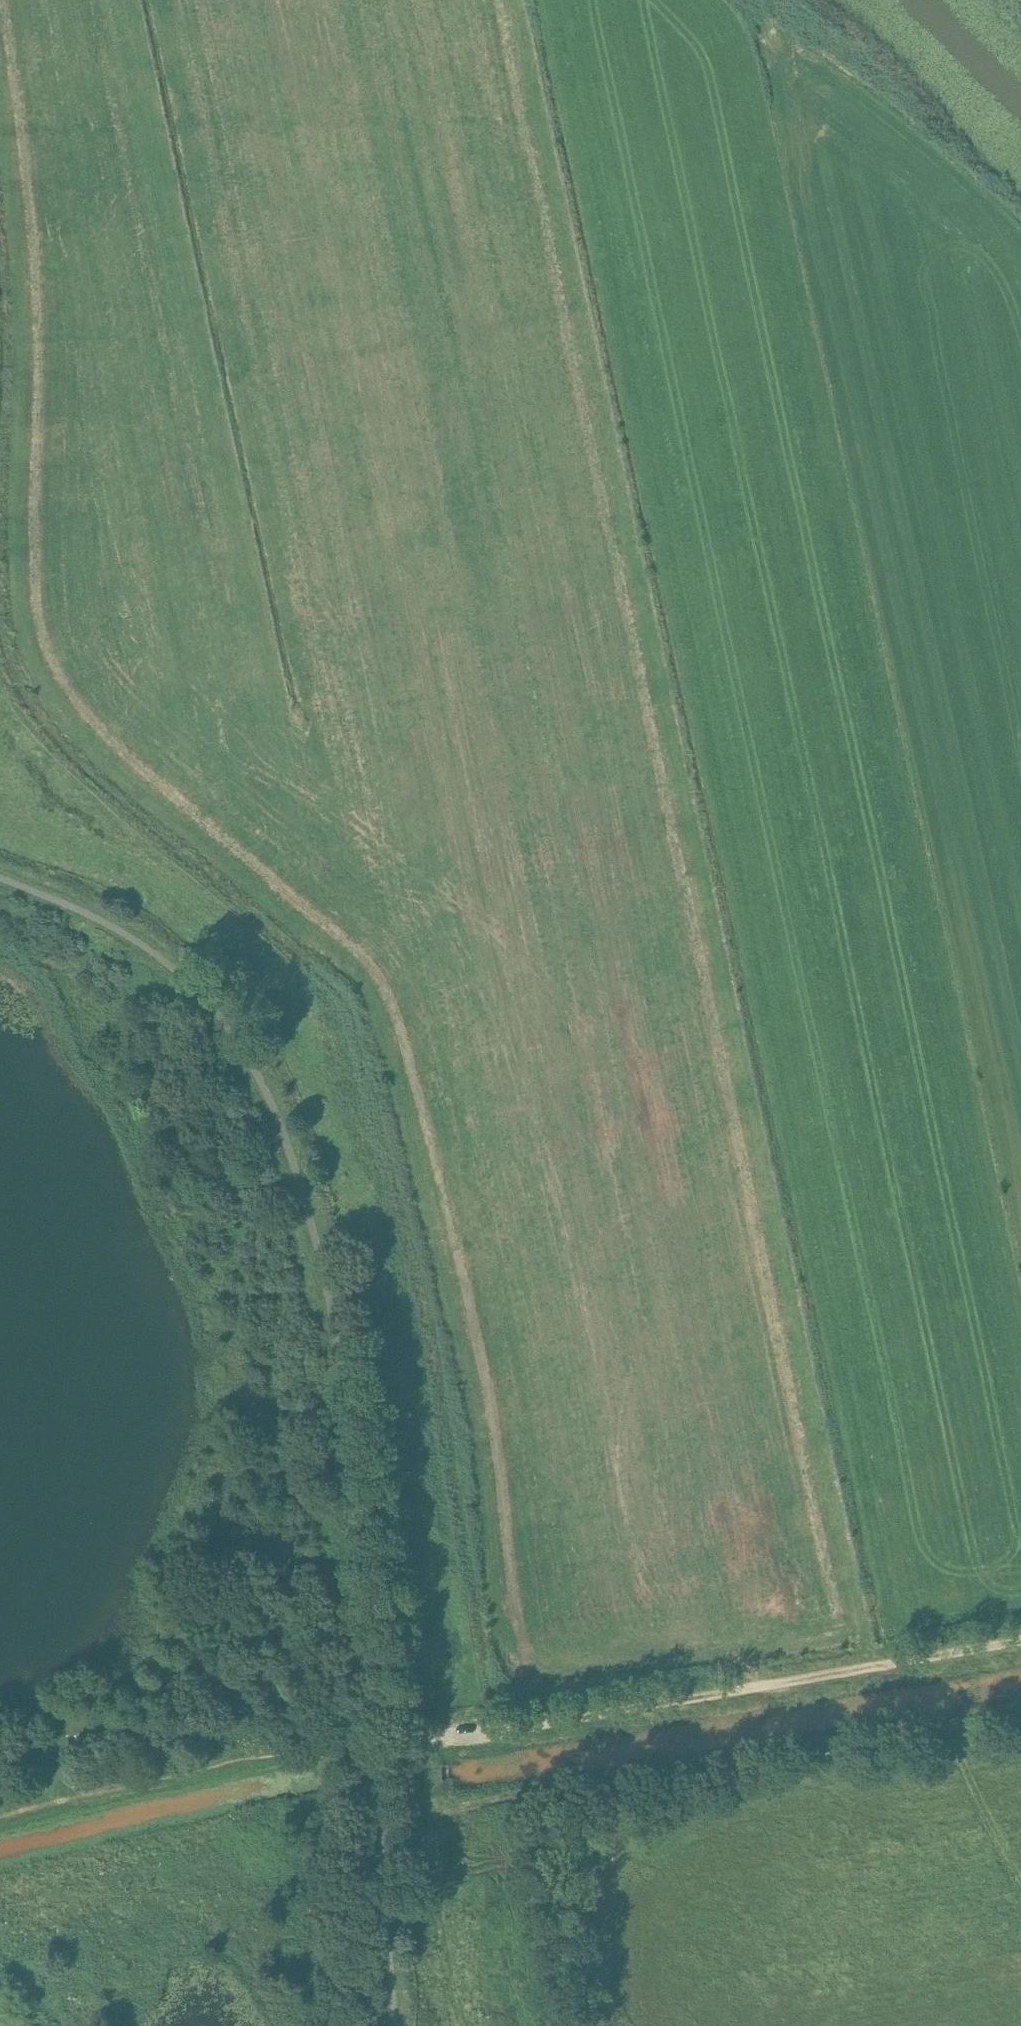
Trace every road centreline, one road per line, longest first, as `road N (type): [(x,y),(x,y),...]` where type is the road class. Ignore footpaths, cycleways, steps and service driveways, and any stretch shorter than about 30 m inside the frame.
road 1 (unclassified): [(505,1730),(1020,1641)]
road 2 (track): [(0,1838),(326,1766)]
road 3 (track): [(326,1766),(342,1768),(358,1872),(386,1910)]

